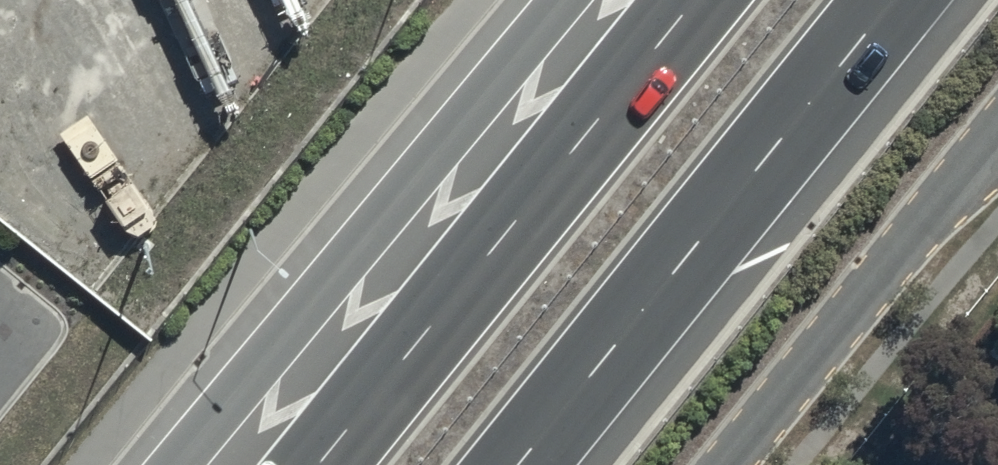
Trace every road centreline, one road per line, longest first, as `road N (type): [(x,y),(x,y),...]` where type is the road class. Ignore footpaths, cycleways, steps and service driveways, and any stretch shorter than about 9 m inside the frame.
road 1 (trunk): [(180,464),(574,0)]
road 2 (trunk): [(902,0),(527,464)]
road 3 (trunk): [(317,464),(691,0)]
road 4 (residential): [(997,122),(721,464)]

